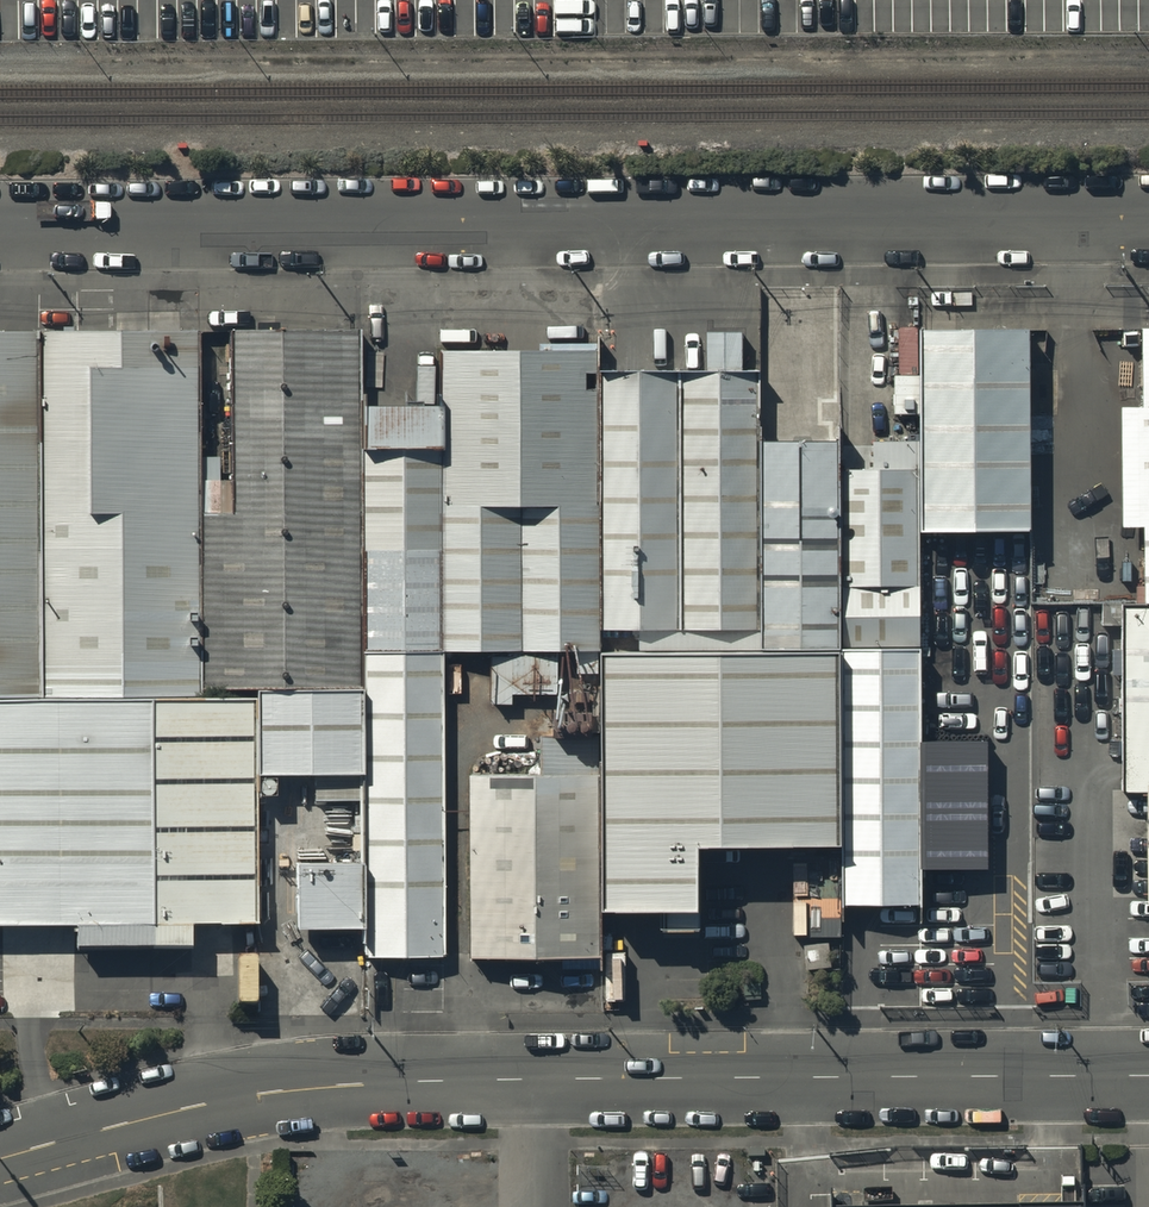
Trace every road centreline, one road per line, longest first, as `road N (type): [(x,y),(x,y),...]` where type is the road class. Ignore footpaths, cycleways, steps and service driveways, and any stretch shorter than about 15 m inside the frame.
road 1 (tertiary): [(1148,1076),(363,1083),(205,1104),(0,1158)]
road 2 (residential): [(0,226),(1148,219)]

